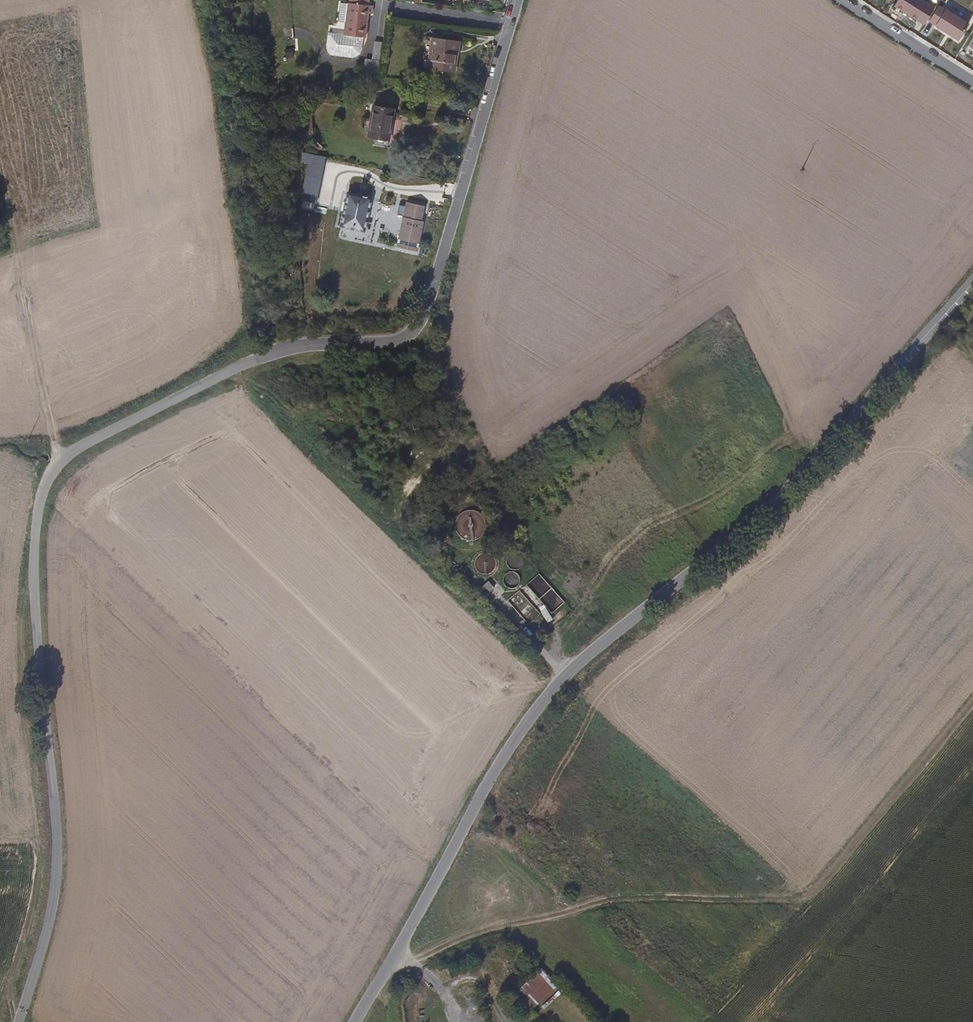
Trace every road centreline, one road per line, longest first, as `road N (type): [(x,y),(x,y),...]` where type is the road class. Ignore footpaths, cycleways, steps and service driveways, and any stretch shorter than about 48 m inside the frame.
road 1 (unclassified): [(19,1021),(51,913),(57,857),(35,590),(46,482),(78,448),(254,362),(410,334),(433,295),(518,0)]
road 2 (unclassified): [(354,1021),(499,763),(554,687),(791,488),(972,279)]
road 3 (track): [(386,970),(483,932),(611,902),(812,894),(972,700)]
road 4 (track): [(0,196),(59,461)]
road 5 (residential): [(845,0),(972,80)]

